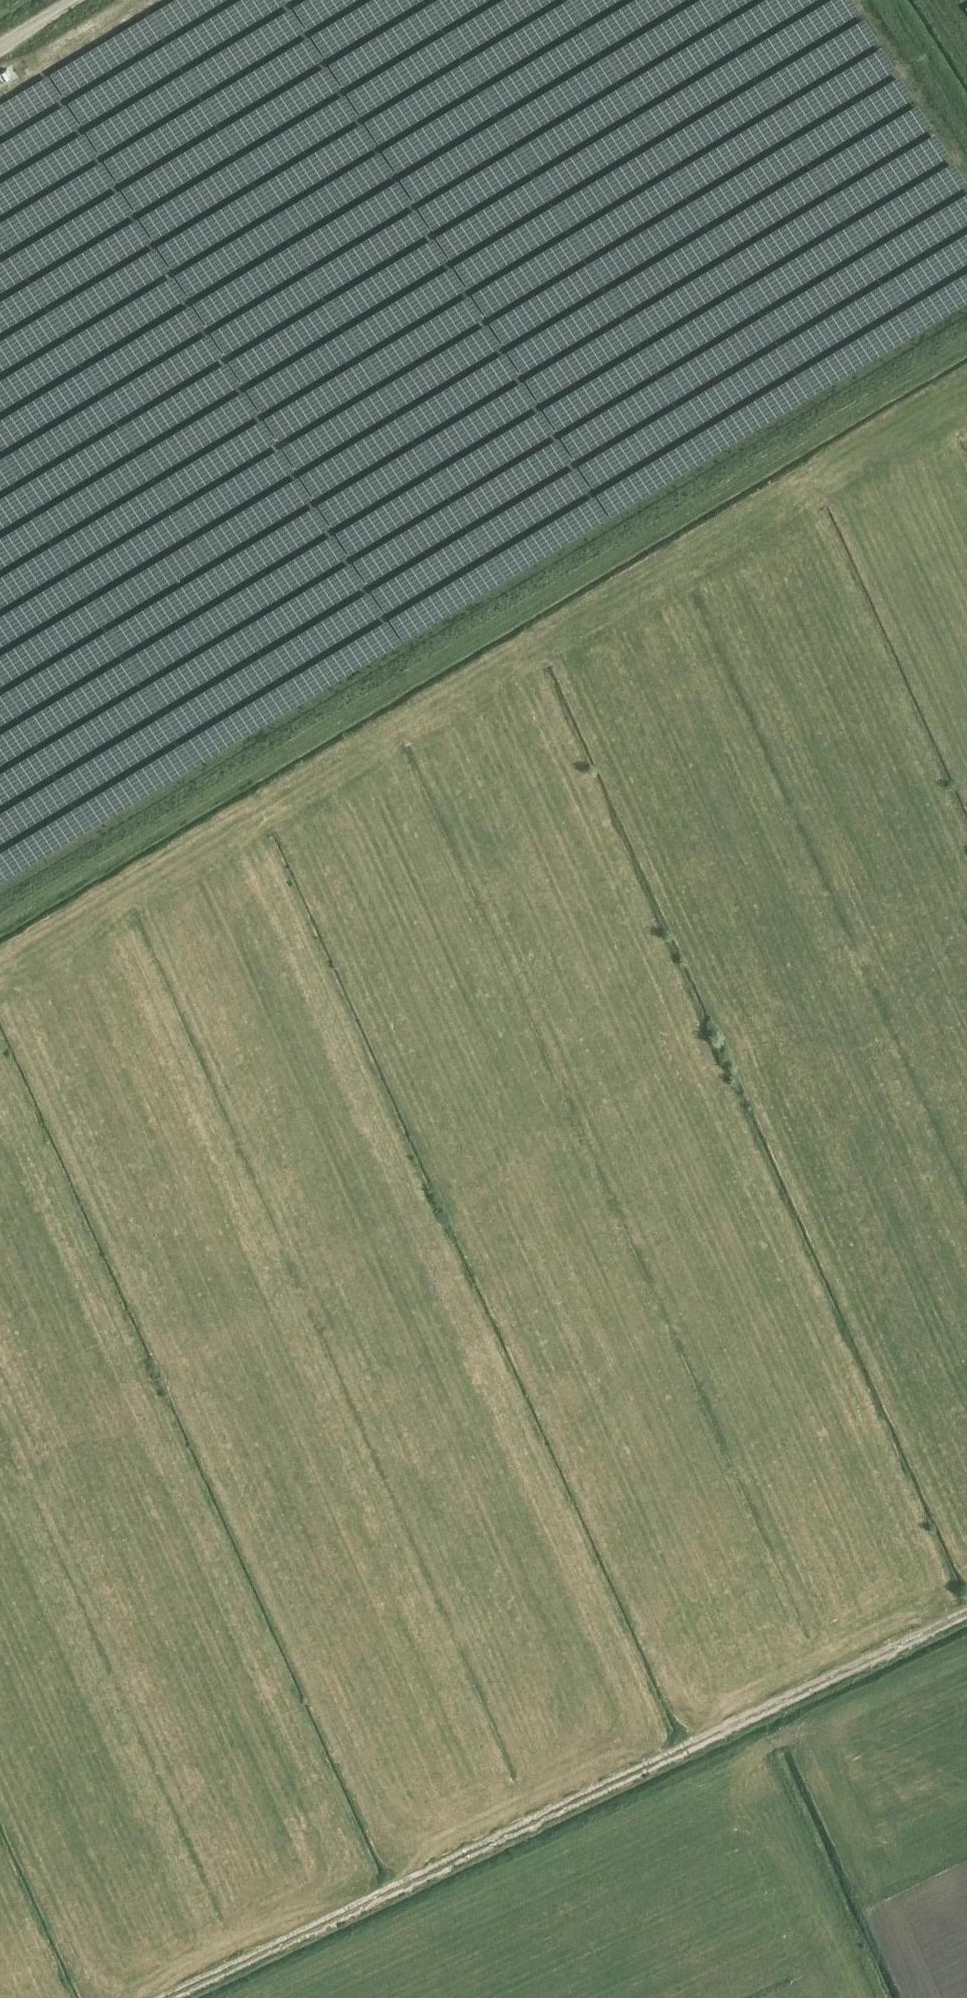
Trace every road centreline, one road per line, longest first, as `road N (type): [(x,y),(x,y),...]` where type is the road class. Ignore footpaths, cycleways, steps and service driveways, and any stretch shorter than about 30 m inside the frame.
road 1 (track): [(167,1997),(966,1615)]

